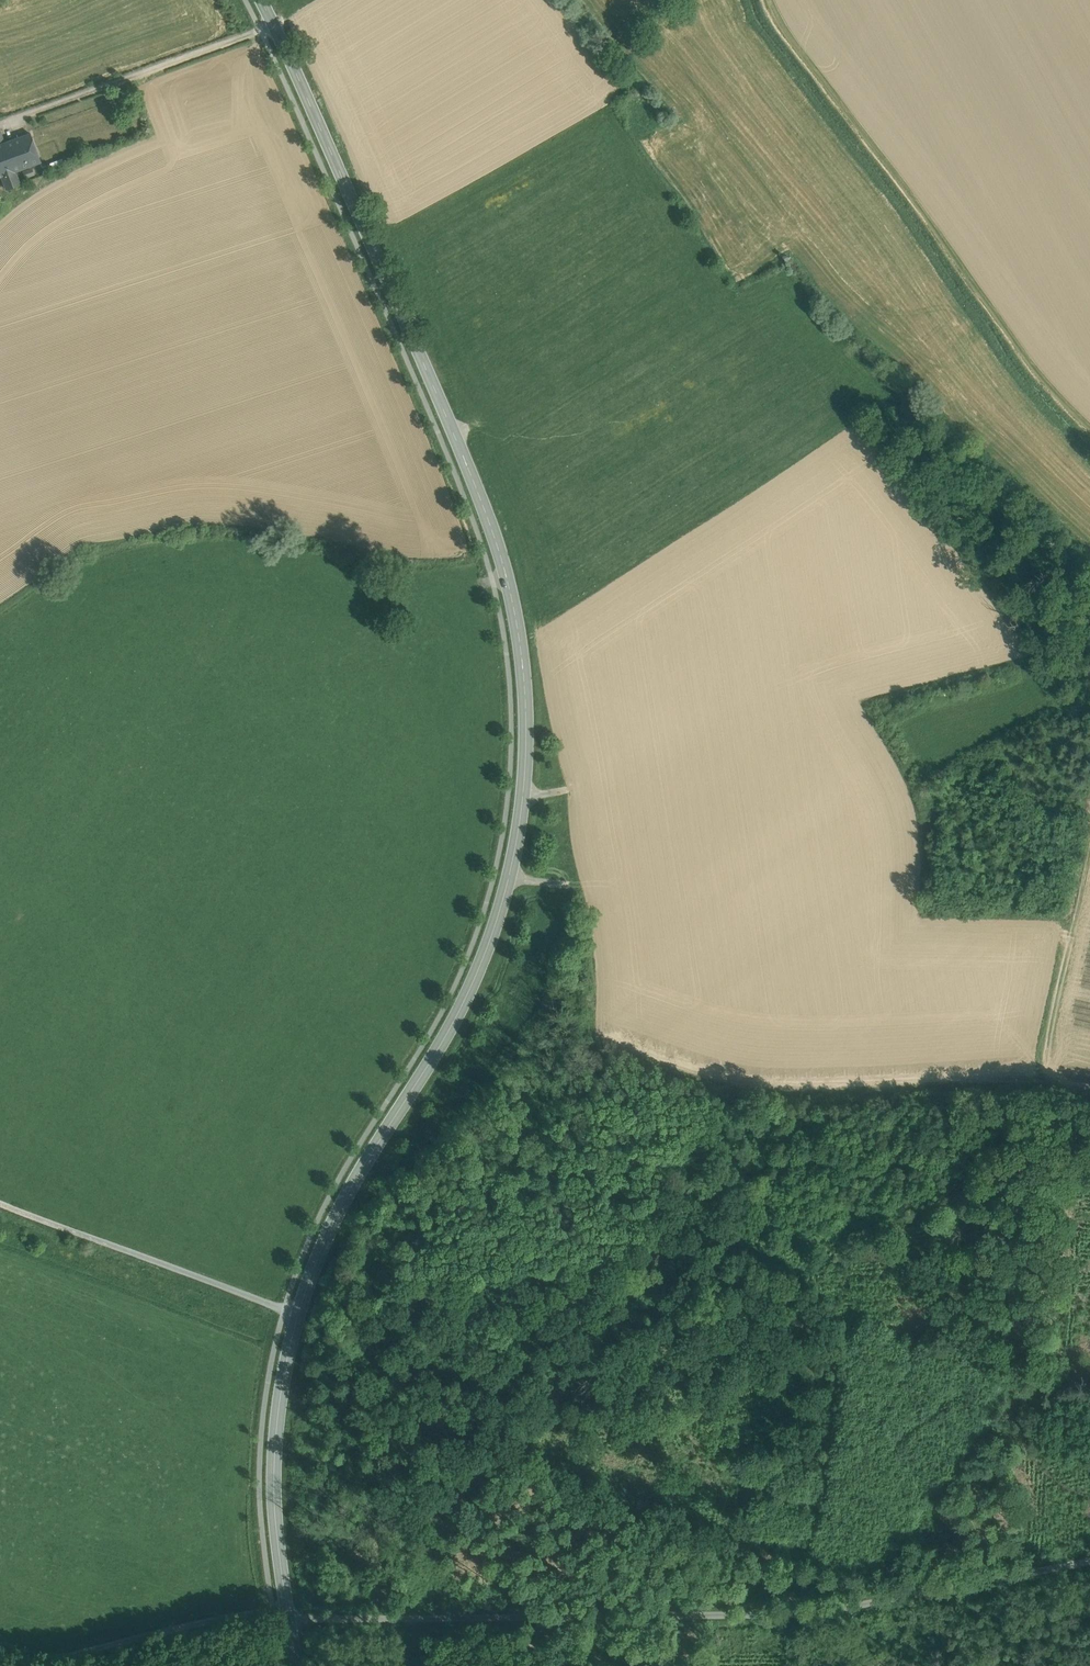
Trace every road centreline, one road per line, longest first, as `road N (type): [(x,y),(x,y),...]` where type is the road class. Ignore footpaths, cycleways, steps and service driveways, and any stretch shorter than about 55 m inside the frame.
road 1 (secondary): [(288,1618),(274,1492),(278,1413),(297,1316),(365,1165),(455,1041),(498,946),(531,800),(533,712),(529,651),(487,502),(260,0)]
road 2 (unclassified): [(1089,1560),(800,1618),(288,1618)]
road 3 (track): [(288,1618),(272,1614),(18,1665)]

